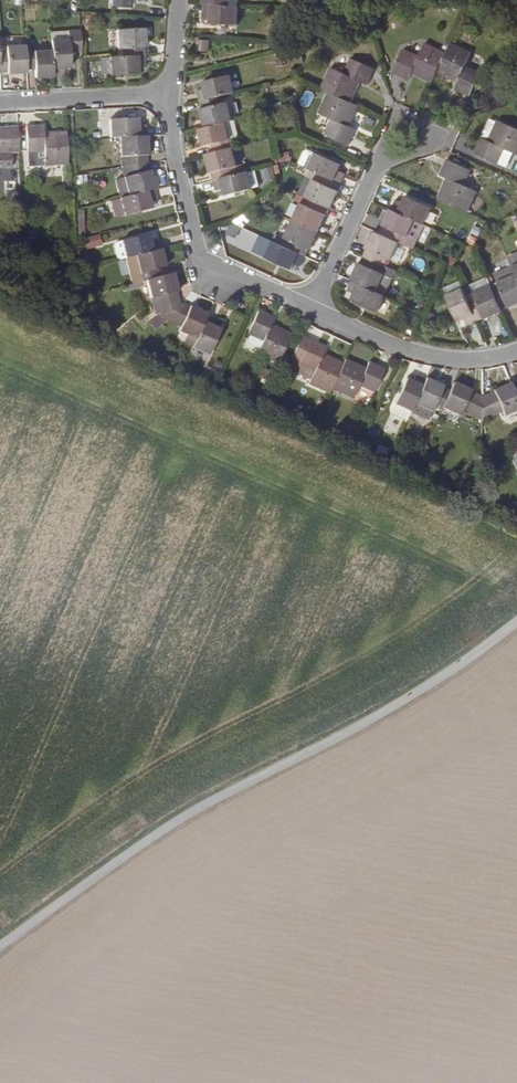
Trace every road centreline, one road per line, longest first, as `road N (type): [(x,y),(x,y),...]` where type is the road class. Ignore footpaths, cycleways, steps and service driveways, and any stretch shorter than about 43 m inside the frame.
road 1 (track): [(0,949),(205,806),(388,711),(516,622)]
road 2 (residential): [(172,96),(175,155),(202,258),(314,311)]
road 3 (residential): [(314,311),(415,352),(474,360),(516,351)]
road 4 (residential): [(409,136),(369,183),(314,311)]
road 5 (residential): [(172,96),(0,105)]

